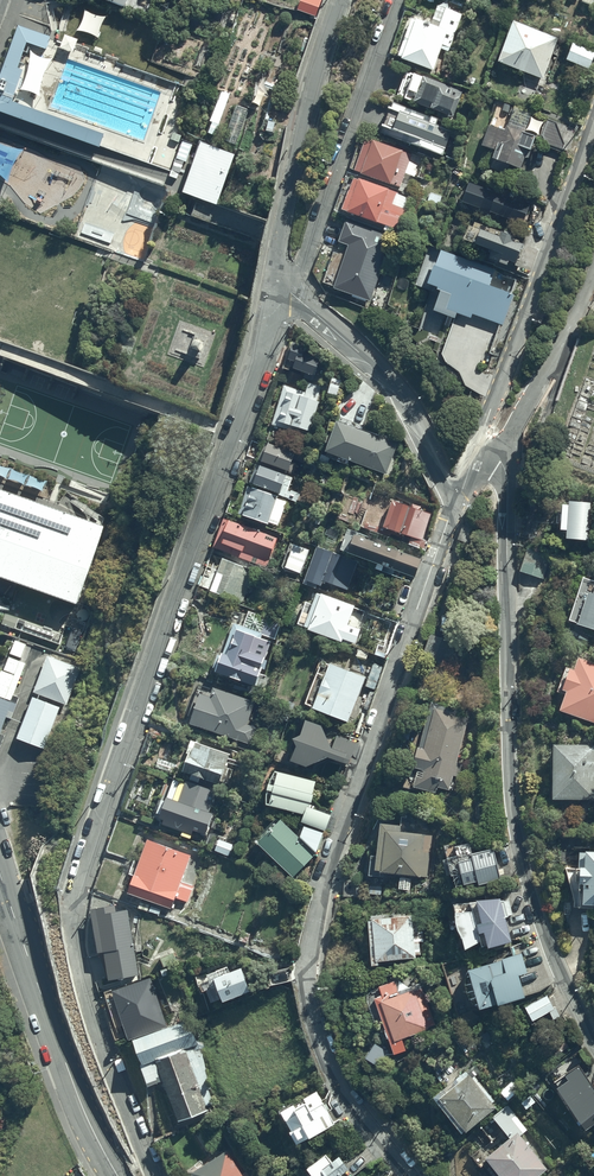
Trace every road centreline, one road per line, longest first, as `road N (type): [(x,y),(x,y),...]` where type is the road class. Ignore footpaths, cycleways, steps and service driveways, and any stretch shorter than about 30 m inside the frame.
road 1 (residential): [(153,1175),(90,1012),(74,940),(75,896),(278,291)]
road 2 (residential): [(407,1175),(355,1112),(319,1047),(306,967),(320,892),(458,500)]
road 3 (residential): [(476,453),(501,462),(507,480),(513,785),(524,859),(547,939),(593,1037)]
road 4 (residential): [(476,453),(593,129)]
road 5 (secondary): [(118,1175),(83,1109),(0,875)]
road 6 (residential): [(277,266),(299,265),(396,0)]
road 7 (residential): [(458,500),(391,381),(278,291)]
road 8 (residential): [(277,266),(320,67),(343,0)]
road 9 (residential): [(476,453),(506,442),(553,364),(593,263)]

